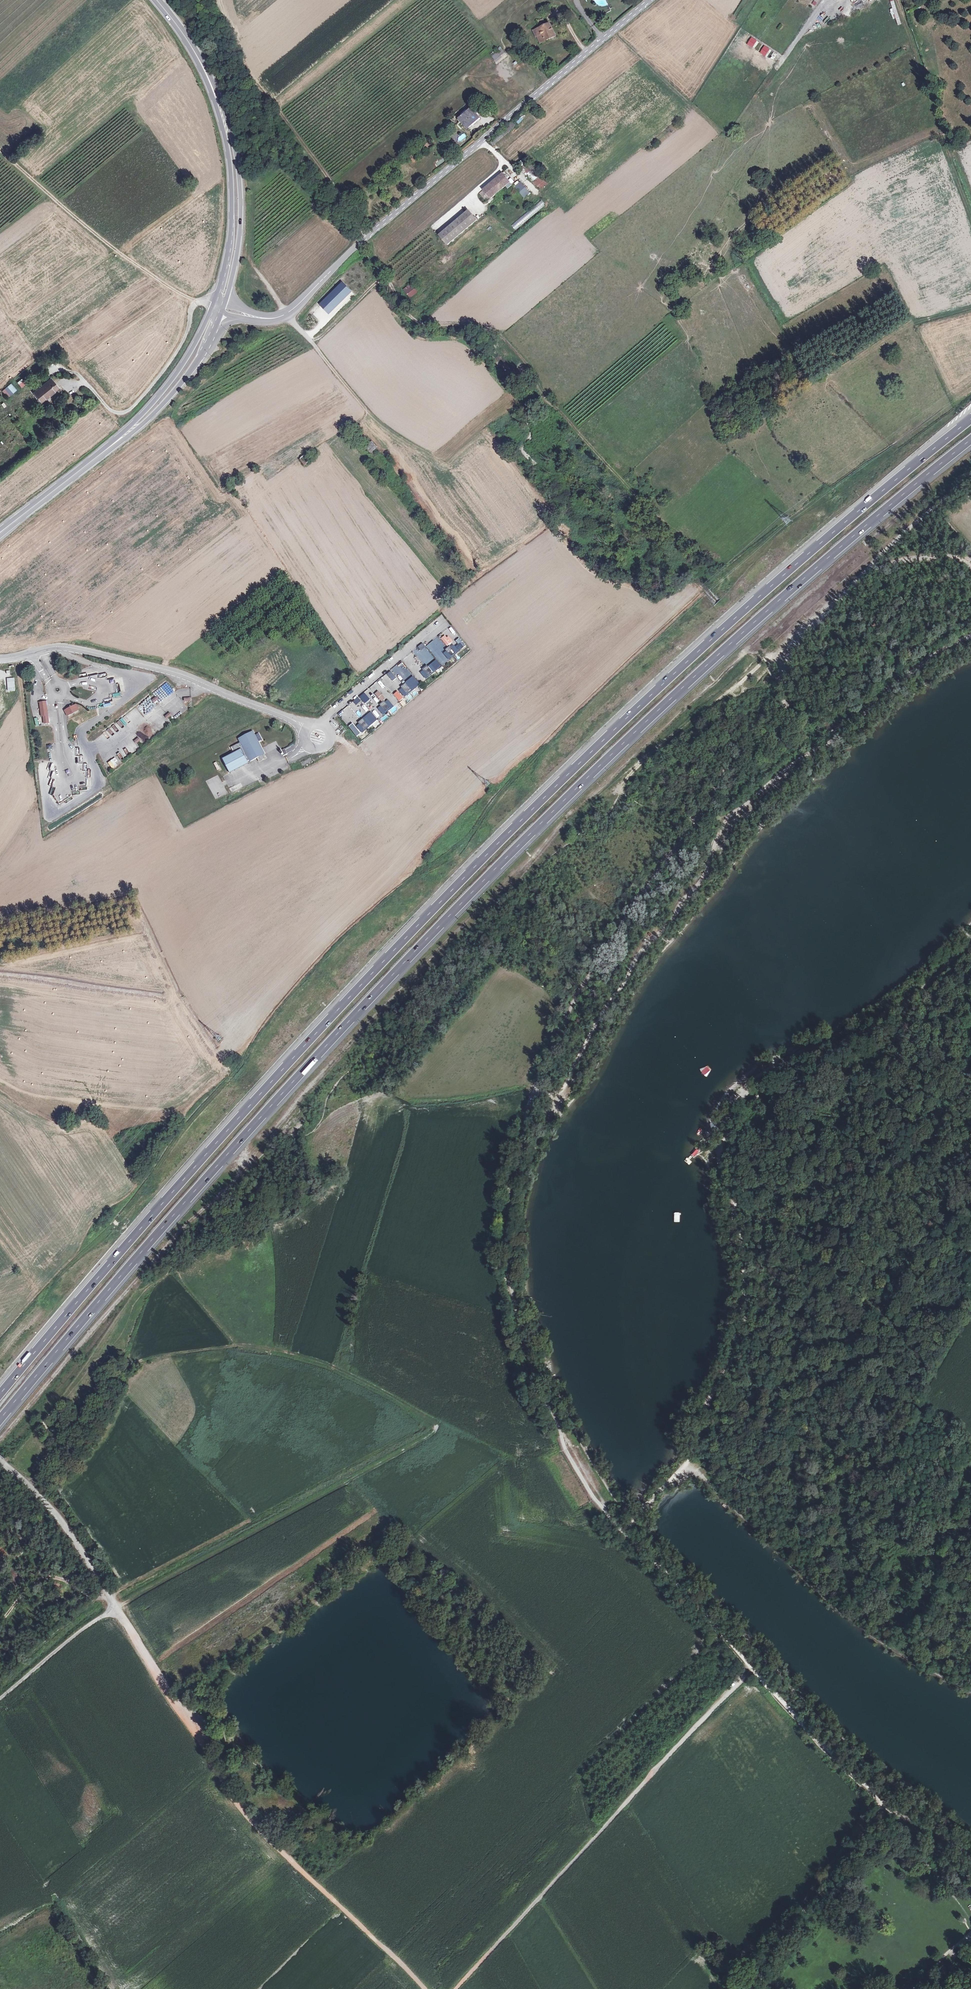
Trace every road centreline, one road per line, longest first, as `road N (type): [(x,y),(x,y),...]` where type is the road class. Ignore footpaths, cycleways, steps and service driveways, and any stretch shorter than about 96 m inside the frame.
road 1 (motorway): [(0,1420),(267,1110),(542,822),(781,599),(970,440)]
road 2 (motorway): [(970,419),(722,630),(473,869),(257,1097),(0,1394)]
road 3 (track): [(970,637),(892,684),(733,812),(672,922),(636,957),(597,1019),(557,1098),(533,1090),(505,1213),(511,1294),(541,1399),(586,1488),(625,1533)]
road 4 (track): [(625,1533),(688,1463),(707,1402),(743,1334),(743,1246),(716,1167),(737,1101),(776,1059),(878,1017),(970,938)]
road 5 (residential): [(223,309),(285,315),(649,0)]
road 6 (track): [(113,1606),(246,1814),(425,1988)]
road 7 (track): [(455,1988),(751,1668)]
road 8 (track): [(625,1533),(813,1736),(901,1814)]
road 9 (track): [(437,1429),(114,1608)]
road 10 (track): [(945,1680),(859,1626),(688,1463)]
road 11 (residential): [(317,737),(169,670),(64,647),(0,659)]
road 12 (track): [(694,820),(584,976),(533,1090)]
road 13 (track): [(196,301),(135,265),(0,153)]
road 14 (track): [(882,1801),(760,1965),(768,1988)]
road 15 (track): [(281,317),(370,413),(428,455),(447,459)]
road 16 (track): [(694,820),(781,709),(784,667),(800,632)]
road 17 (secondary): [(223,309),(241,192),(235,144),(215,96)]
road 18 (secondary): [(215,96),(232,228),(215,303)]
road 19 (residential): [(83,380),(107,409),(131,408),(186,334),(196,301),(215,303)]
road 20 (track): [(970,565),(933,555),(878,566),(800,632)]
road 21 (track): [(375,230),(253,84)]
road 22 (residential): [(113,1606),(54,1513),(0,1461)]
road 23 (secondary): [(0,532),(134,429)]
road 24 (secondary): [(134,429),(199,362),(223,309)]
road 25 (secondary): [(215,303),(185,361),(134,429)]
road 26 (unclassified): [(0,1699),(113,1606)]
road 27 (track): [(113,1606),(43,1575),(0,1623)]
road 28 (track): [(970,479),(865,572)]

